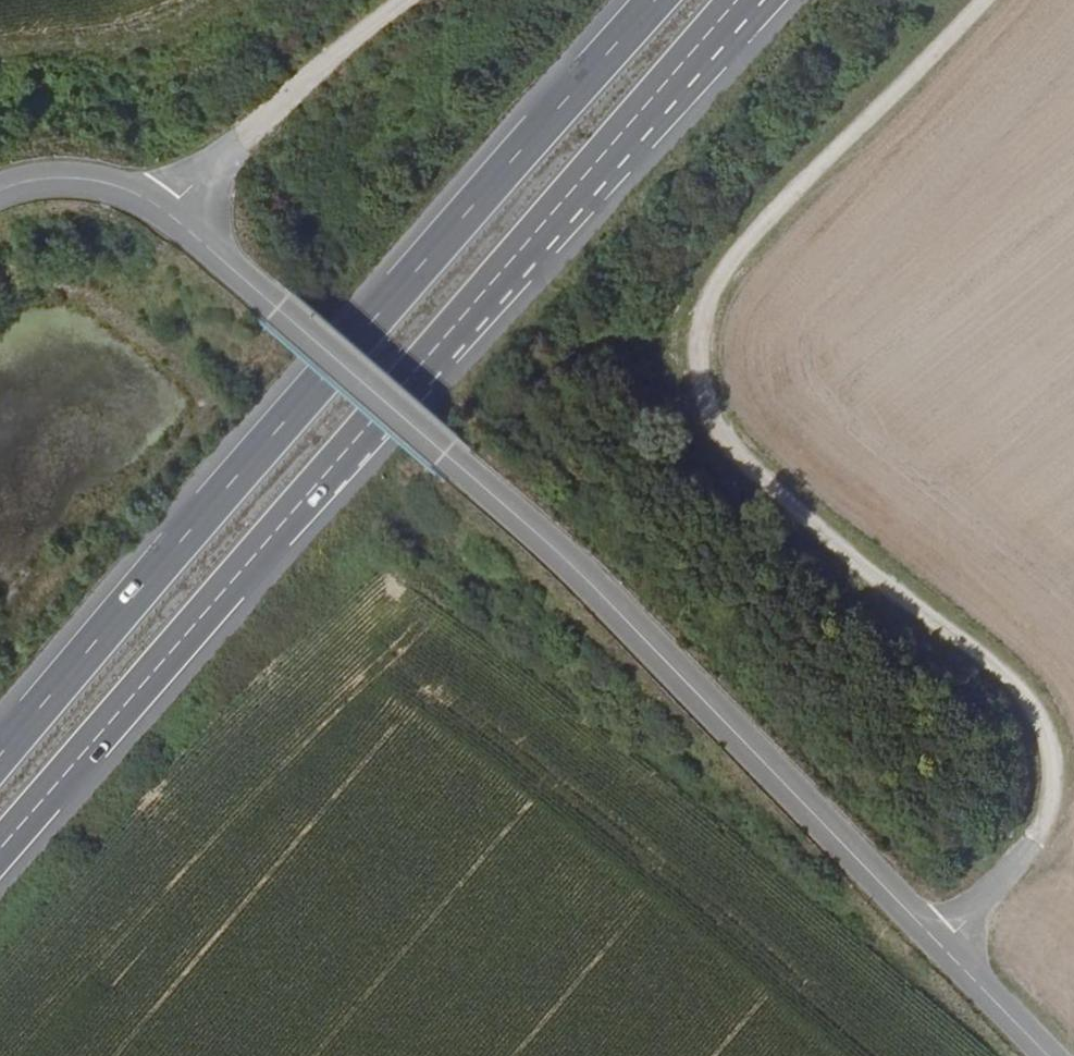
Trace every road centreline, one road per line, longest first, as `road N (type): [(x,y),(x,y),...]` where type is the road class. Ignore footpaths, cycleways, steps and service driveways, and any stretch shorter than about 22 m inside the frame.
road 1 (unclassified): [(1053,1055),(473,473),(171,215),(111,186),(50,181),(0,192)]
road 2 (track): [(948,950),(1045,842),(1060,769),(1050,728),(1023,690),(756,473),(718,426),(704,339),(715,297),(745,249),(992,0)]
road 3 (trunk): [(0,851),(744,0)]
road 4 (trunk): [(662,0),(0,758)]
road 5 (track): [(171,215),(418,0)]

